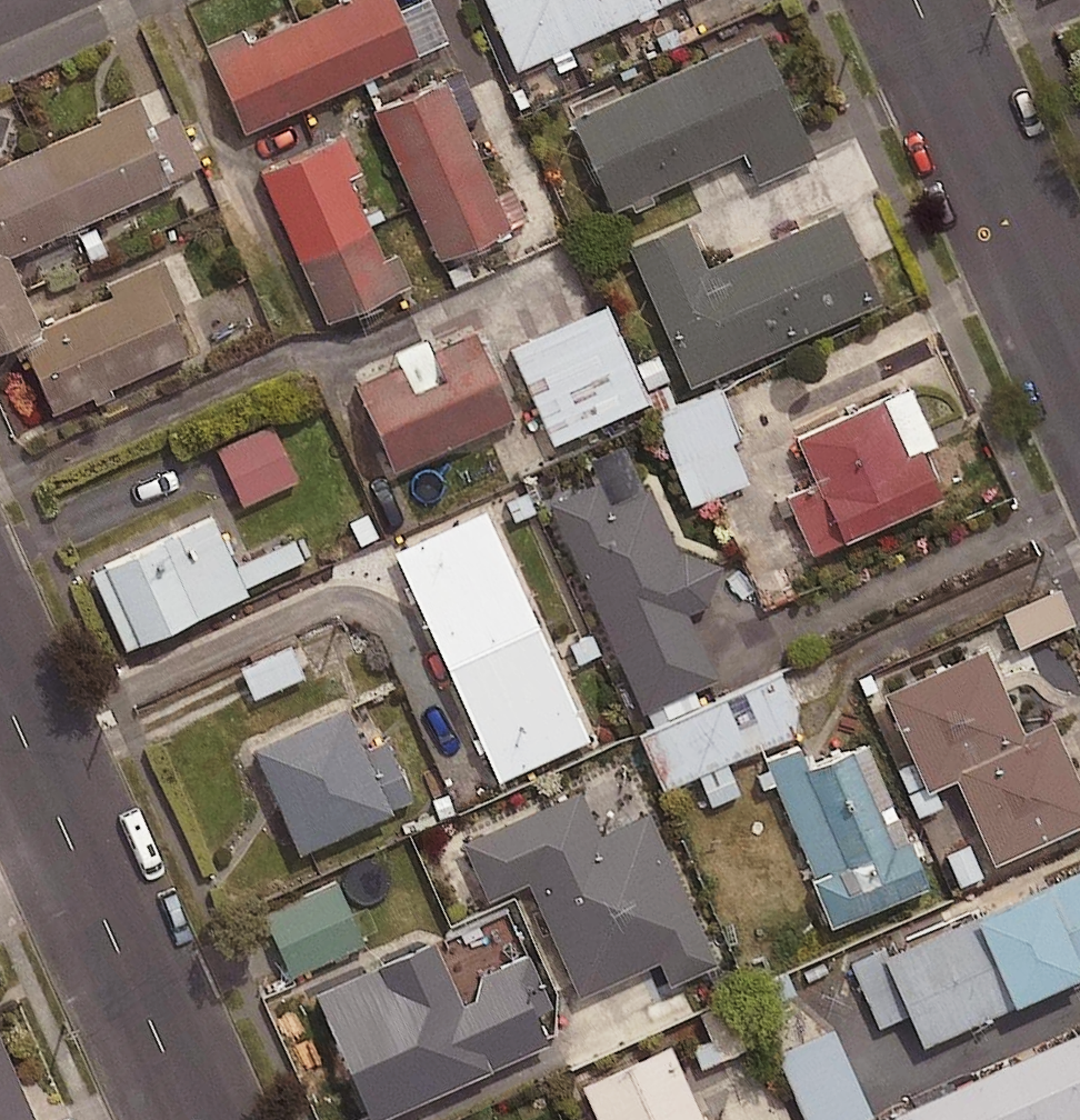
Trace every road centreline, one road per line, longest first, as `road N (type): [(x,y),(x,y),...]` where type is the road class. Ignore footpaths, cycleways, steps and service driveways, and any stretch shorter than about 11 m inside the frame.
road 1 (residential): [(0,687),(193,1119)]
road 2 (residential): [(916,0),(1079,364)]

